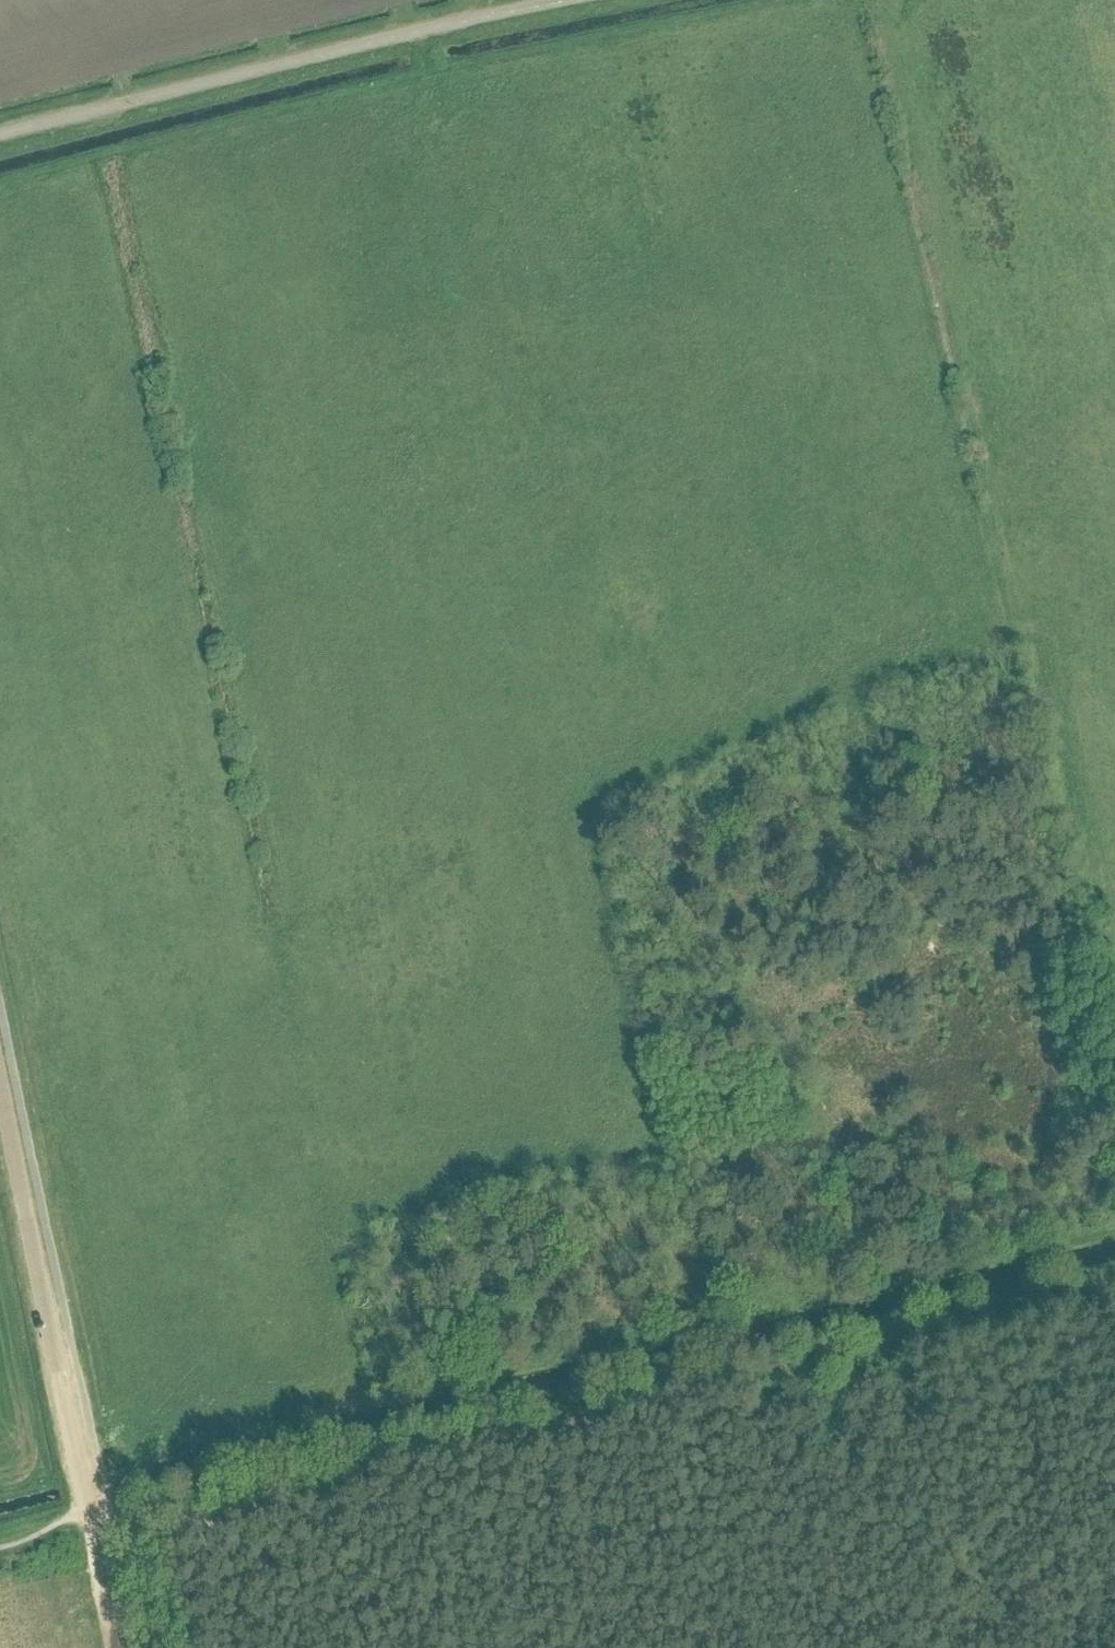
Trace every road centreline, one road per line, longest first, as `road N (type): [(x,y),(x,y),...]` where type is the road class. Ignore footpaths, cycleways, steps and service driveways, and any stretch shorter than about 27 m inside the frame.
road 1 (track): [(118,1523),(193,1517),(522,1444),(1055,1301),(1114,1309)]
road 2 (track): [(575,0),(0,137)]
road 3 (unclassified): [(97,1546),(0,1081)]

